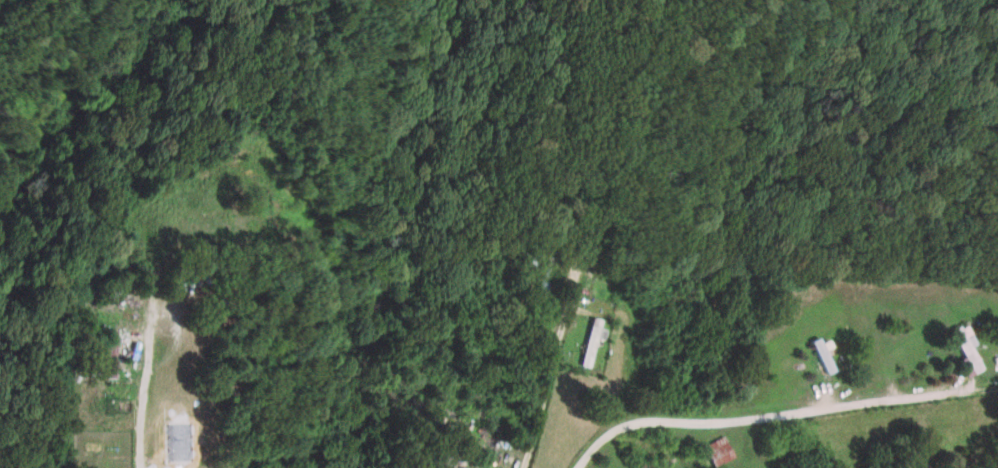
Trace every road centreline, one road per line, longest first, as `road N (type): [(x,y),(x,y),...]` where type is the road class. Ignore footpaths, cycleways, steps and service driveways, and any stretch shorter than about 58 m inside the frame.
road 1 (residential): [(997,396),(951,394),(749,422),(642,420),(594,437),(571,467)]
road 2 (residential): [(519,467),(571,273)]
road 3 (residential): [(143,297),(134,467)]

